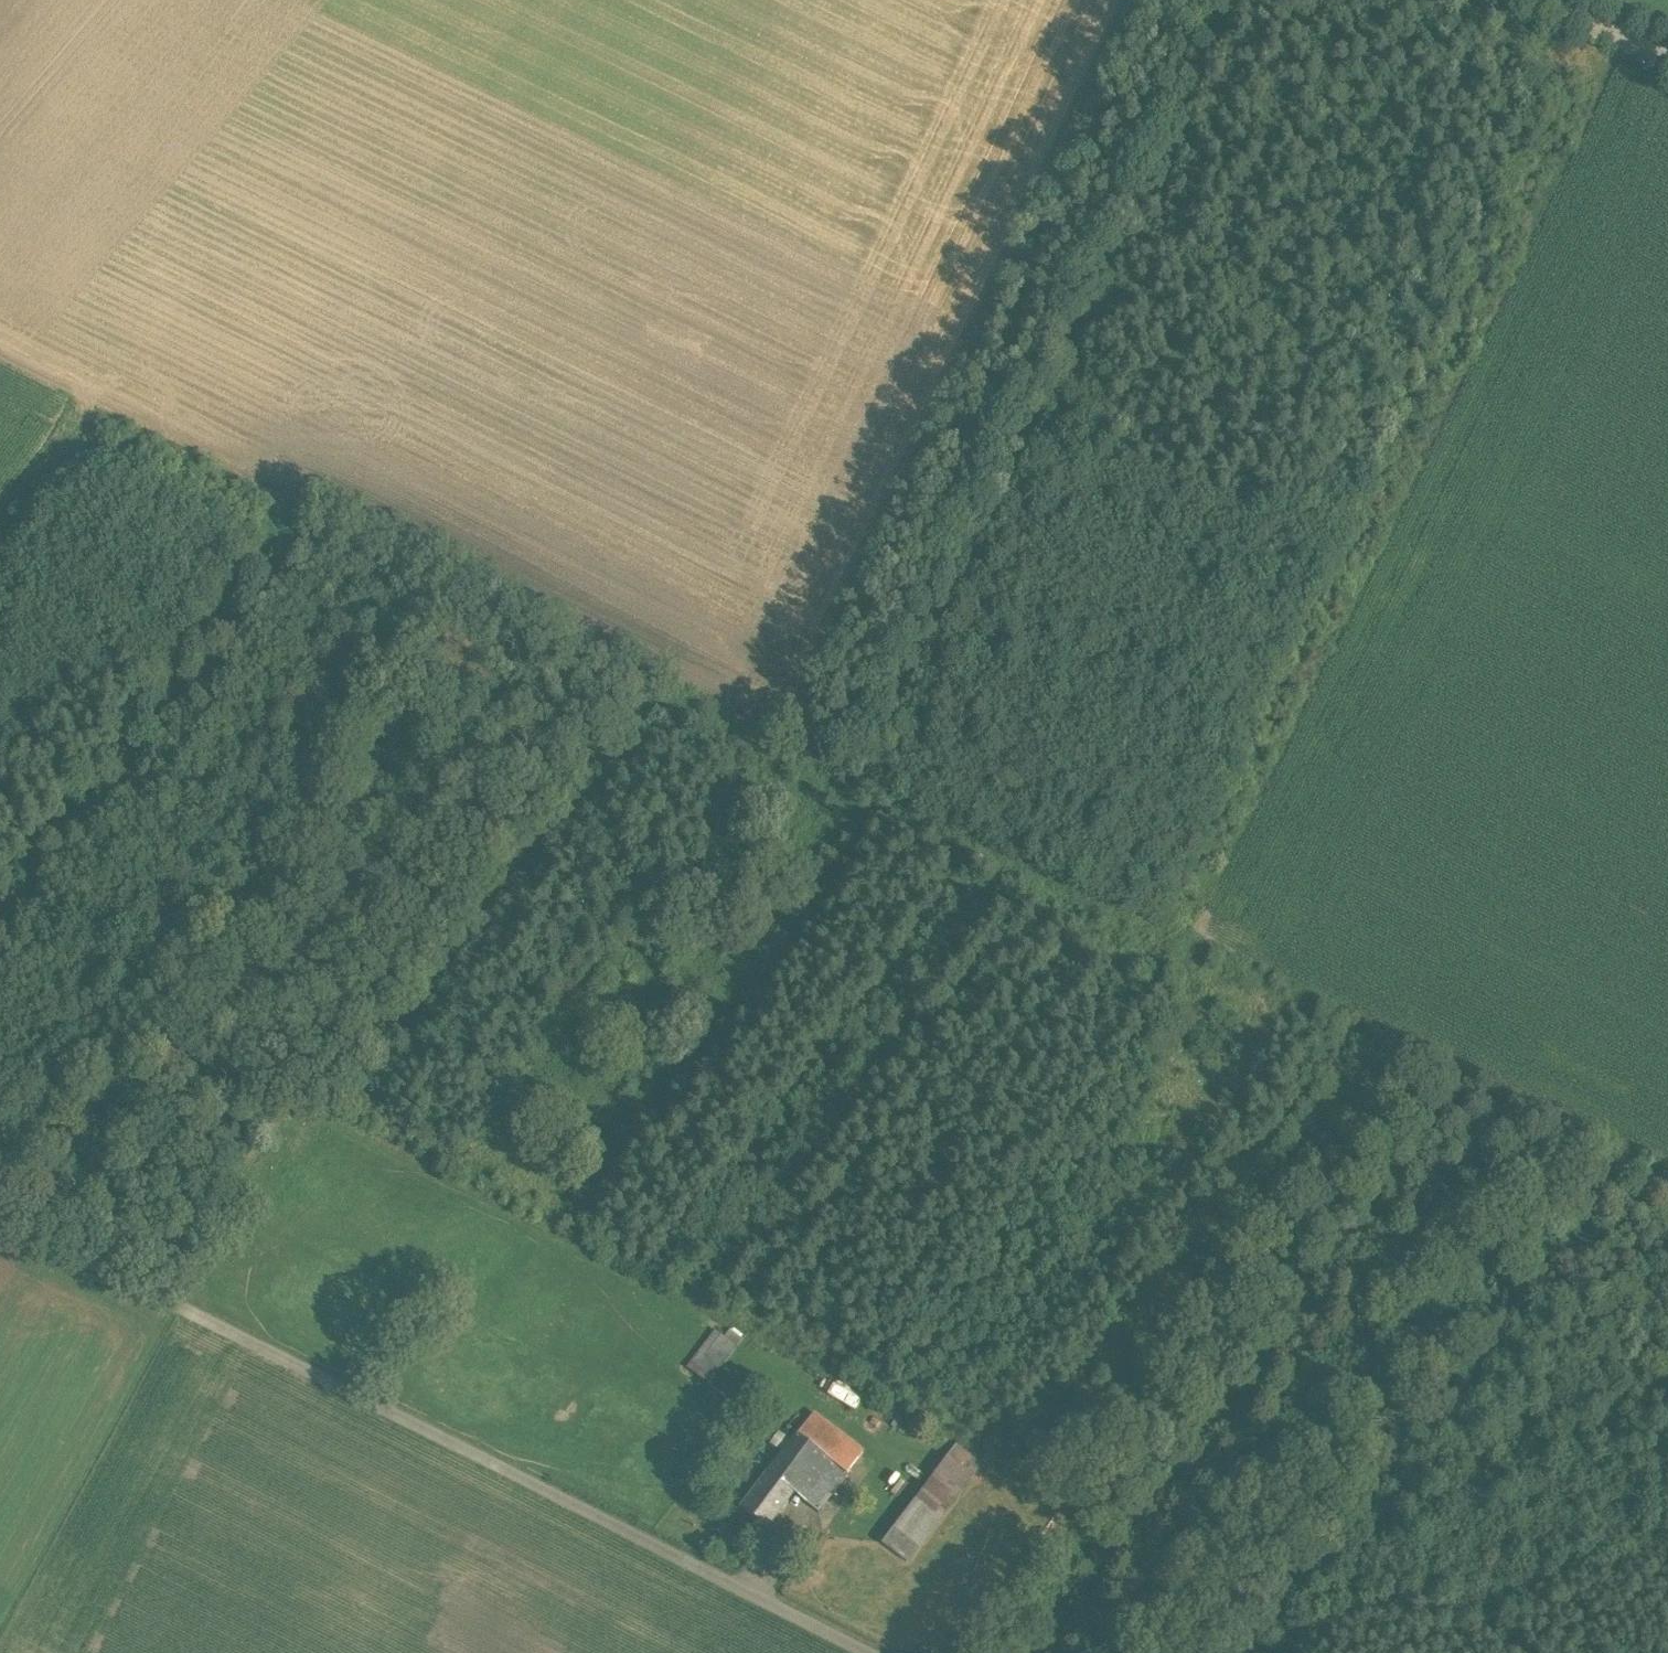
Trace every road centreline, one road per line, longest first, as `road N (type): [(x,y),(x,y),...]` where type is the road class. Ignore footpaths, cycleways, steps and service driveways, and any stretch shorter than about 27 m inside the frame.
road 1 (unclassified): [(873,1652),(0,1214)]

